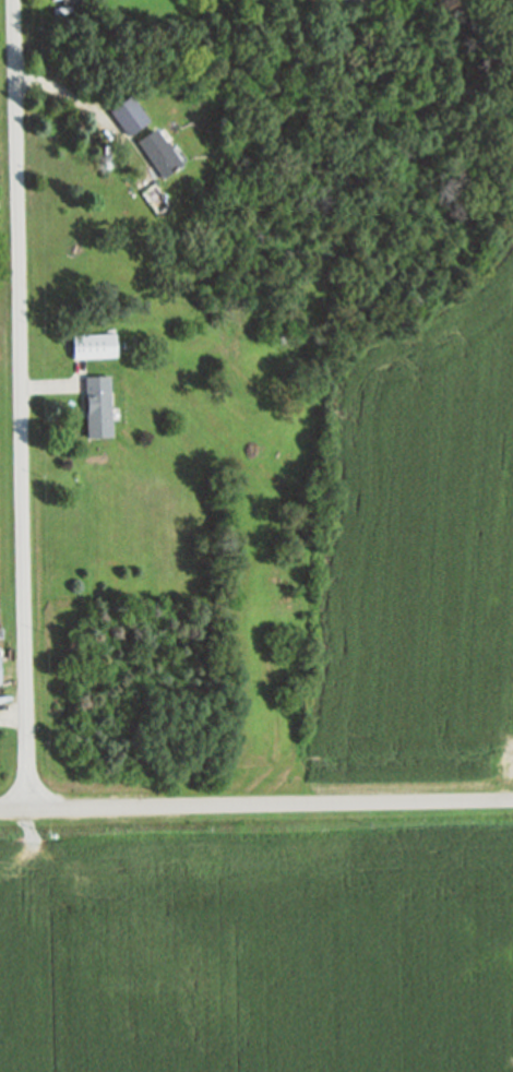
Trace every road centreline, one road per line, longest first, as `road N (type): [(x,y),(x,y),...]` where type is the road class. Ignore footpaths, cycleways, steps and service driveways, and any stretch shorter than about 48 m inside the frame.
road 1 (residential): [(26,809),(14,0)]
road 2 (residential): [(512,797),(0,809)]

